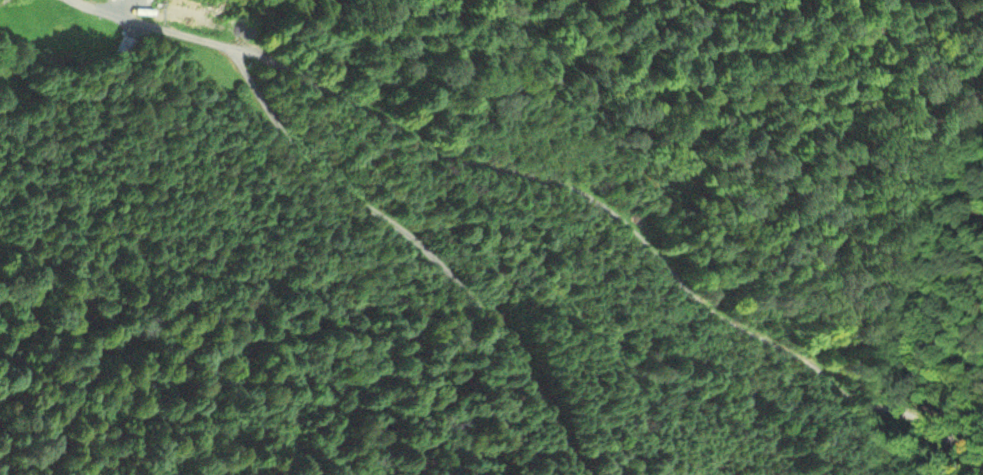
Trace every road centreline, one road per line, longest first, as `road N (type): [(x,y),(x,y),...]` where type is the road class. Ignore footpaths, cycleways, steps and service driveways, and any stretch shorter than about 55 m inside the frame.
road 1 (residential): [(982,464),(927,422),(851,397),(798,355),(706,308),(579,186),(453,158),(292,67),(71,0)]
road 2 (residential): [(230,44),(293,144),(334,188),(392,220),(501,337),(565,474)]
road 3 (residential): [(982,146),(800,0)]

